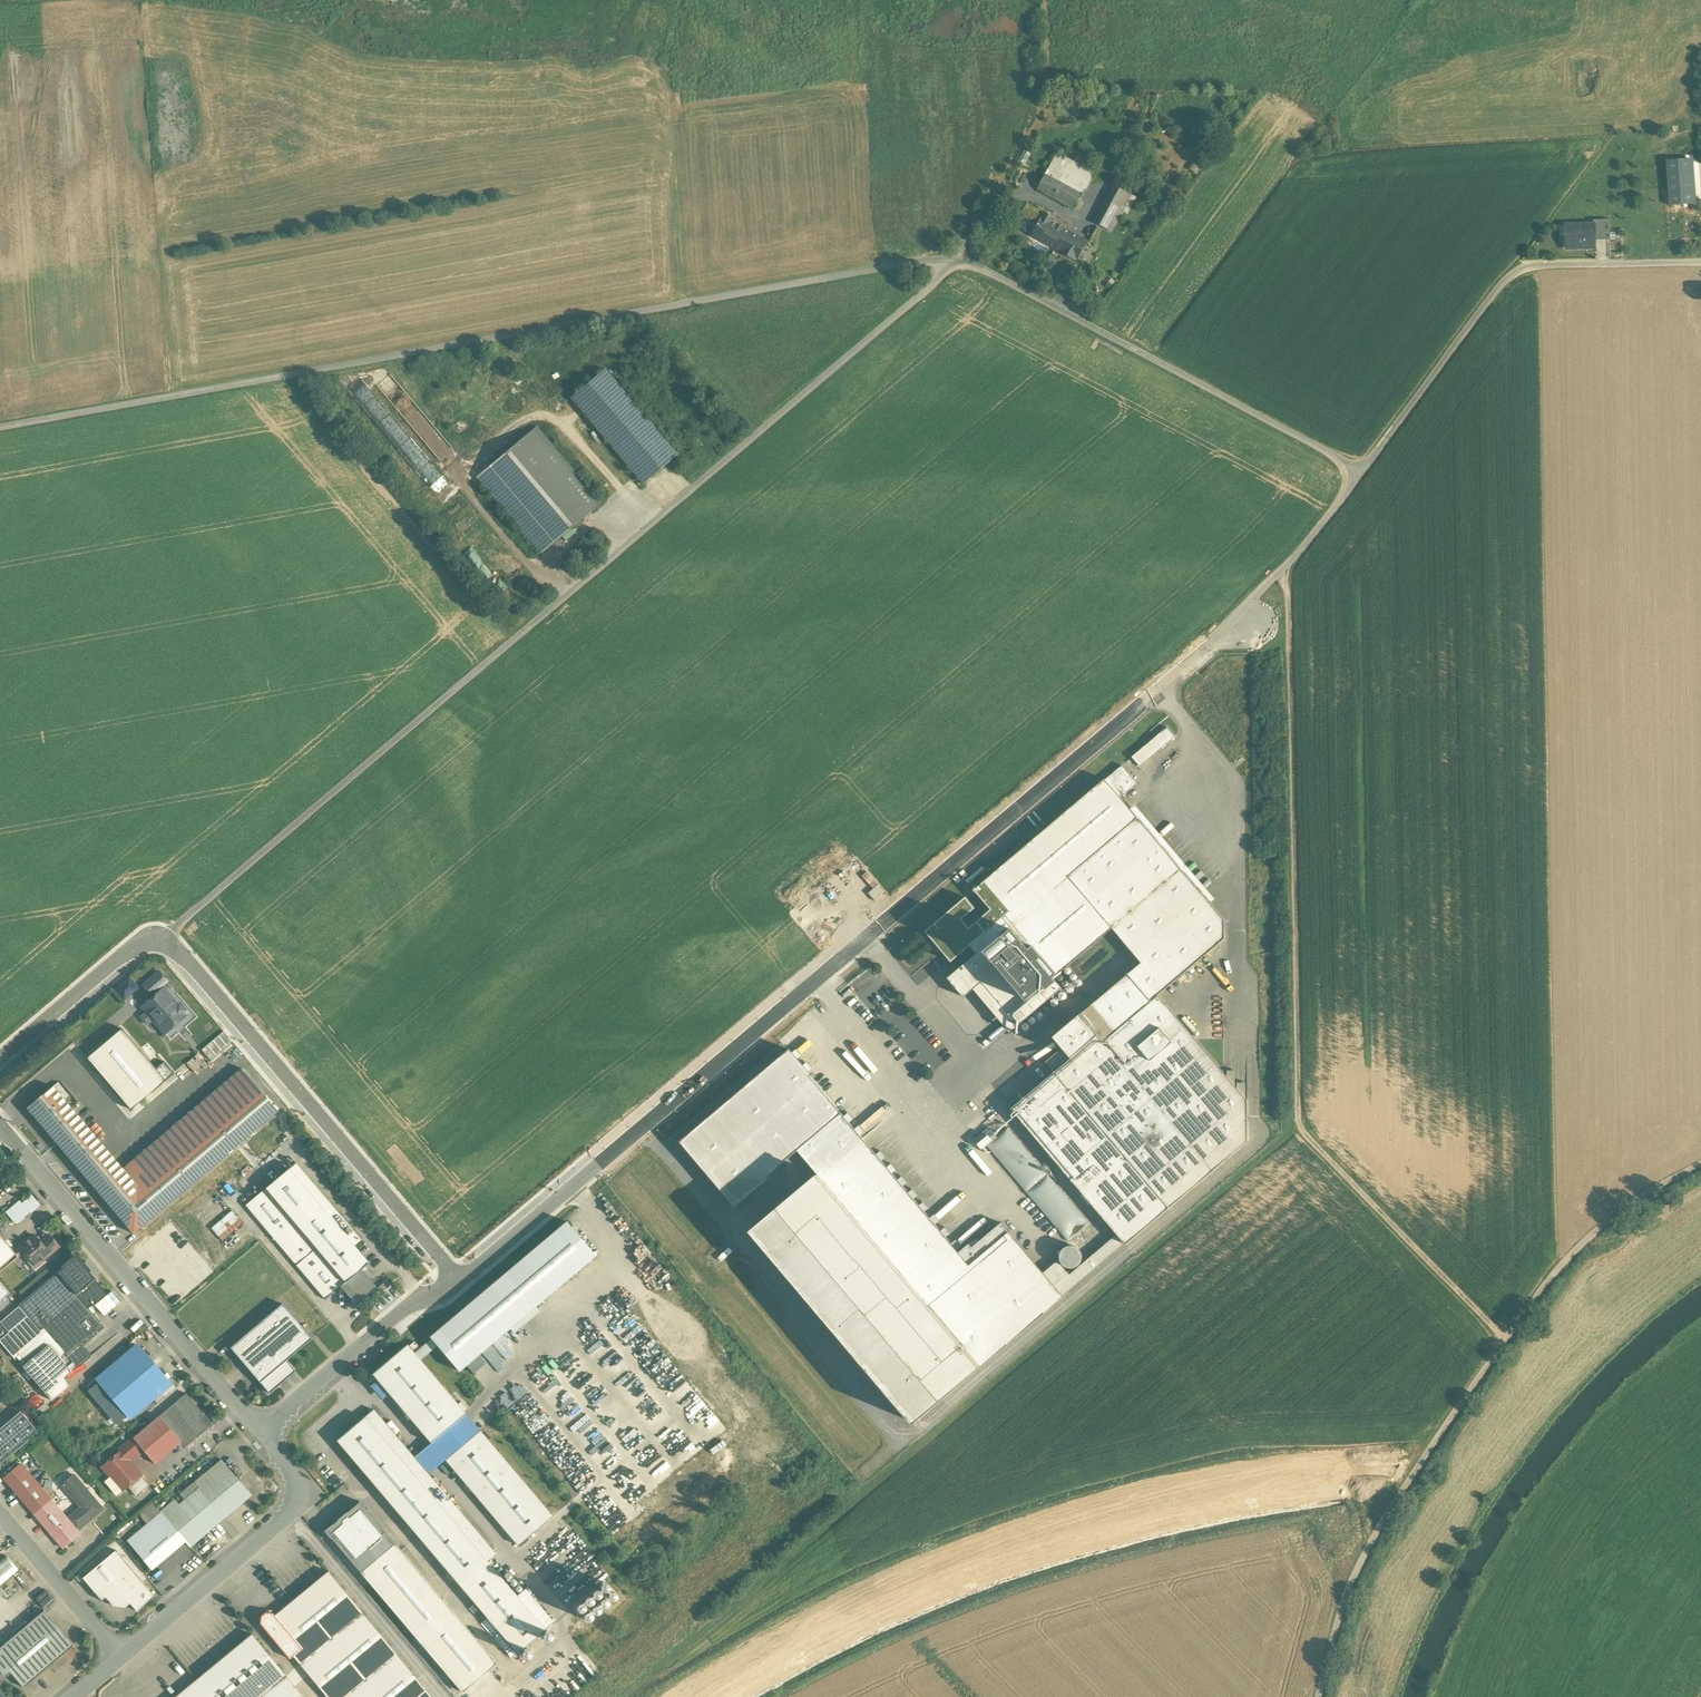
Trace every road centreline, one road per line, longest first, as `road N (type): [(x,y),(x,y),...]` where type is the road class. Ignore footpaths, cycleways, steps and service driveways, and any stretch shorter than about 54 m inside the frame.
road 1 (unclassified): [(0,428),(961,255),(1359,472),(1243,611)]
road 2 (track): [(161,936),(961,255)]
road 3 (unclassified): [(459,1285),(1243,611)]
road 4 (secondary): [(730,1696),(944,1586),(1109,1528),(1389,1473),(1700,1497)]
road 5 (track): [(1297,1125),(614,1696)]
road 6 (track): [(1278,573),(1288,601),(1297,1125),(1505,1338)]
road 7 (track): [(1700,1165),(1604,1224),(1505,1338),(1386,1515),(1350,1583),(1320,1696)]
road 8 (unclassified): [(0,1060),(141,942),(161,936),(459,1285)]
road 9 (track): [(1359,472),(1510,278),(1530,267),(1700,268)]
road 10 (residential): [(262,1431),(0,1130)]
road 11 (residential): [(124,1661),(293,1511),(297,1476),(262,1431)]
road 12 (unclassified): [(262,1431),(459,1285)]
road 13 (residential): [(0,1511),(124,1661)]

